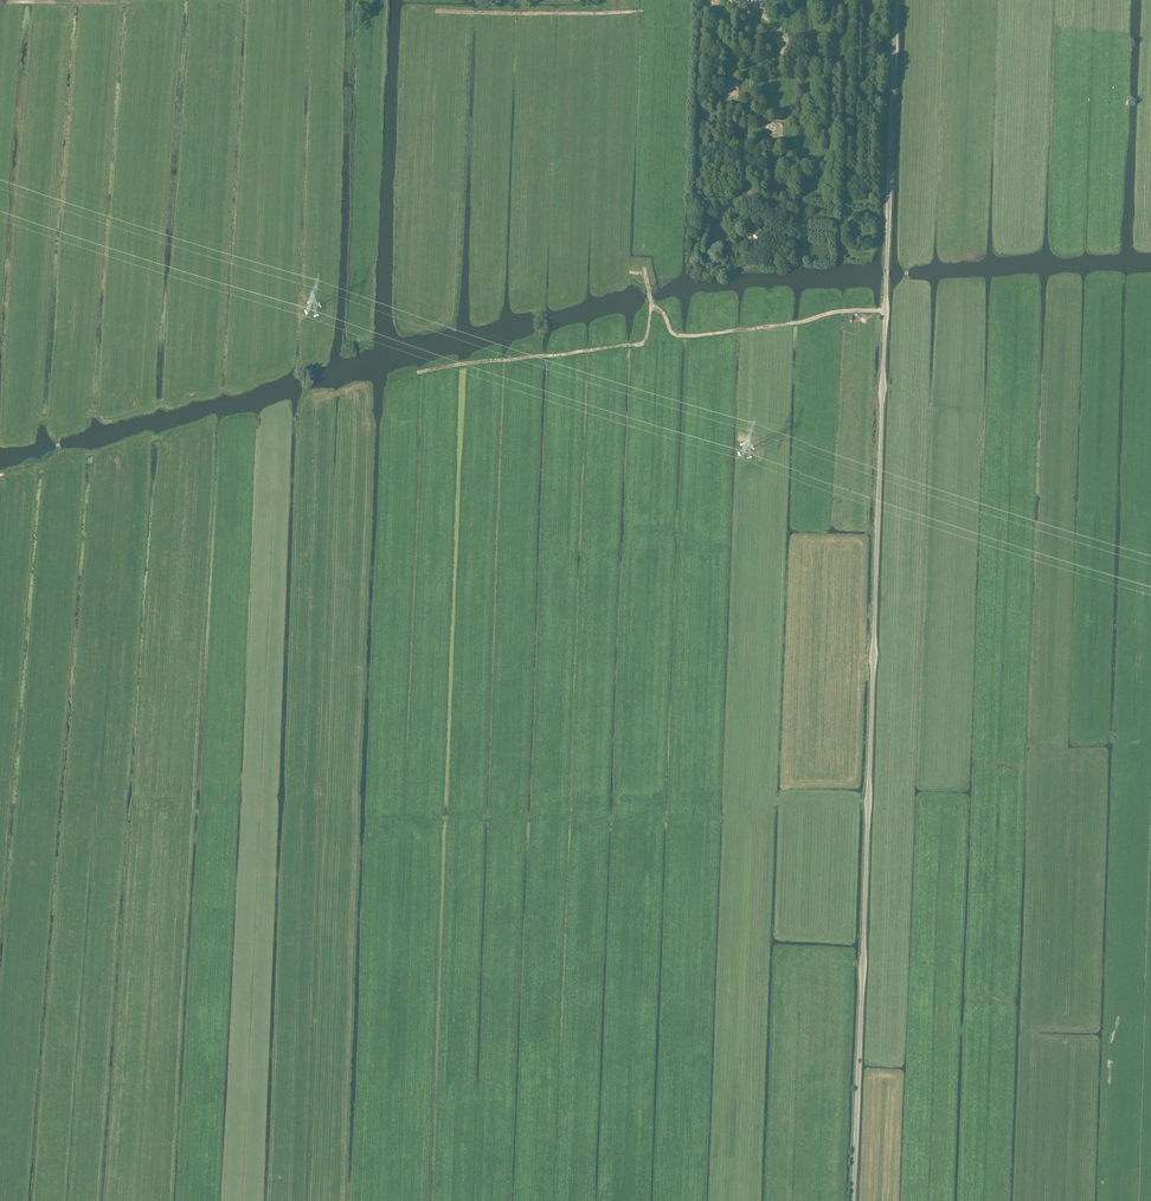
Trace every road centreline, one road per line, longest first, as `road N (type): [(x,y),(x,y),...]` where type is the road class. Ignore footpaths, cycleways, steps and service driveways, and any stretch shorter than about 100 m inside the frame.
road 1 (unclassified): [(853,1200),(896,0)]
road 2 (track): [(886,311),(833,311),(704,335),(670,330),(651,300),(643,255),(651,0)]
road 3 (track): [(400,827),(523,816),(728,819),(766,801),(868,802)]
road 4 (track): [(402,534),(413,373),(637,344),(653,305)]
road 5 (track): [(0,475),(149,436),(165,438)]
road 6 (track): [(396,762),(393,911)]
road 7 (track): [(147,0),(0,2)]

